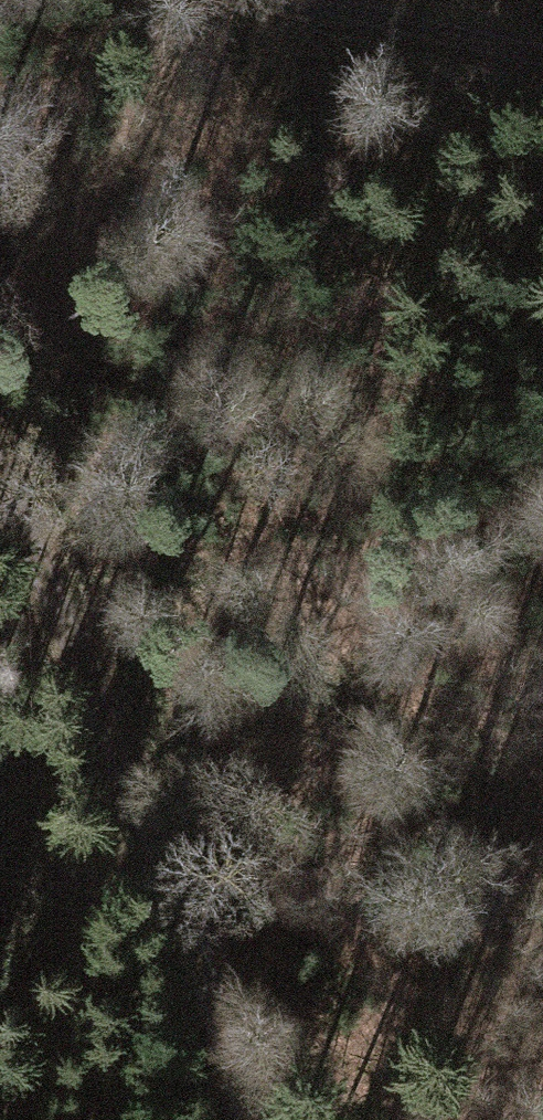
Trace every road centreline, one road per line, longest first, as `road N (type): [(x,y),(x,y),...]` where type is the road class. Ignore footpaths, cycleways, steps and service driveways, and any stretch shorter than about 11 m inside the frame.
road 1 (track): [(0,461),(127,760),(248,1119)]
road 2 (track): [(127,760),(72,1054),(1,1119)]
road 3 (track): [(542,58),(288,0)]

